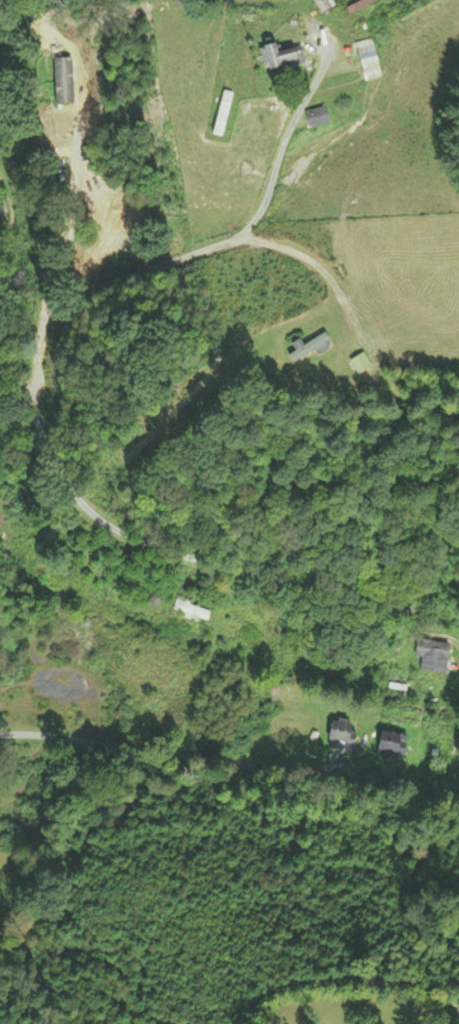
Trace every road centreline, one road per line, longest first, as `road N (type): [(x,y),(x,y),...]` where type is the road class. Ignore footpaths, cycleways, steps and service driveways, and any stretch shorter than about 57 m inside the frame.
road 1 (residential): [(29,382),(80,510),(134,544),(257,580),(458,614)]
road 2 (residential): [(0,740),(79,741),(458,804)]
road 3 (residential): [(0,188),(29,382)]

